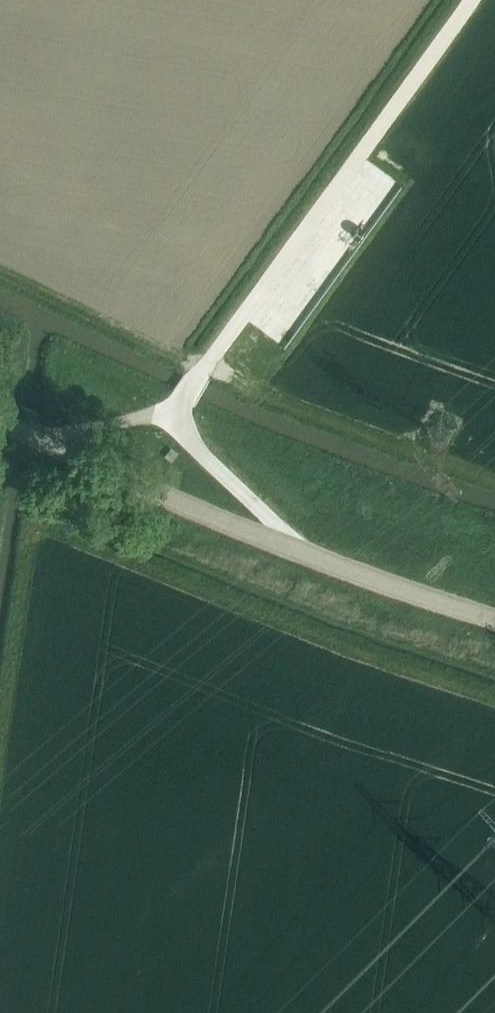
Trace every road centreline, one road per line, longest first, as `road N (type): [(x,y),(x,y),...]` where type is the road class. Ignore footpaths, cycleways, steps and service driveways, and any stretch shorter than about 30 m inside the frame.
road 1 (unclassified): [(173,419),(473,0)]
road 2 (unclassified): [(301,554),(51,446)]
road 3 (unclassified): [(494,625),(301,554)]
road 4 (unclassified): [(301,554),(208,468),(173,419)]
road 5 (unclassified): [(173,419),(51,446)]

